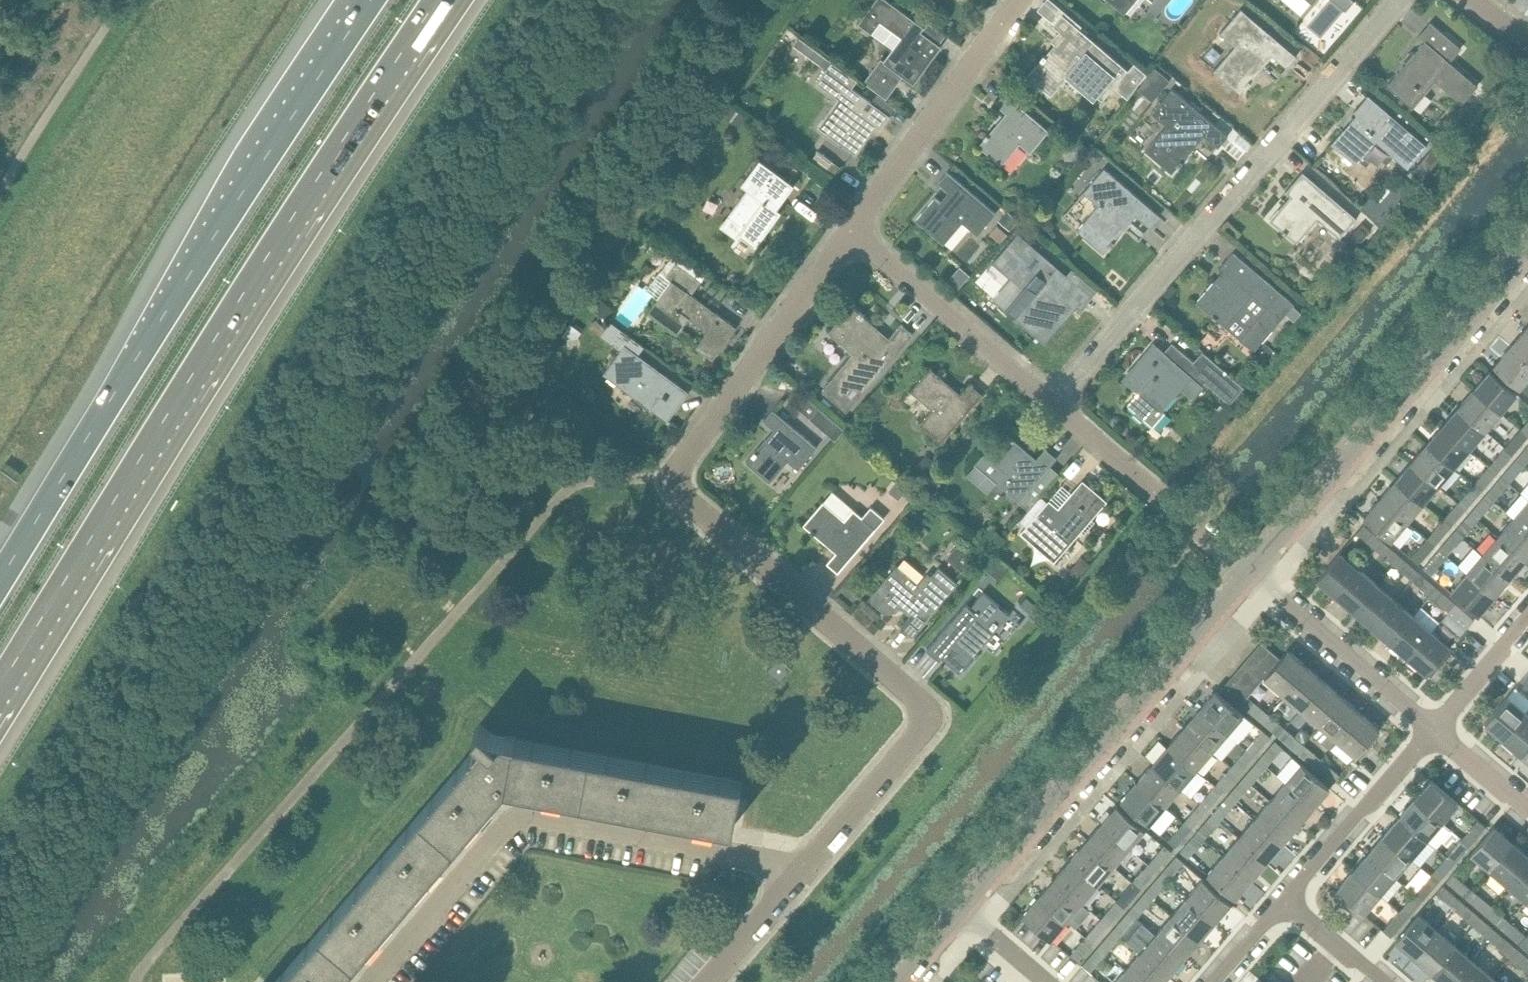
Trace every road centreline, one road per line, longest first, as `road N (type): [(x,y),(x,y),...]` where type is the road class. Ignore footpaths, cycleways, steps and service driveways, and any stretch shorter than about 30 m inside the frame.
road 1 (motorway): [(0,683),(440,0)]
road 2 (motorway): [(372,0),(0,577)]
road 3 (residential): [(851,233),(686,457),(677,480),(688,503),(913,696),(922,719)]
road 4 (residential): [(1047,406),(1399,0)]
road 5 (residential): [(373,981),(520,819),(806,868)]
road 6 (tertiary): [(957,913),(1248,574)]
road 7 (tertiary): [(1248,574),(1527,247)]
road 8 (residential): [(1020,0),(851,233)]
road 9 (residential): [(1248,574),(1047,406)]
road 10 (residential): [(1047,406),(851,233)]
road 11 (residential): [(1431,730),(1248,574)]
road 12 (residential): [(1288,898),(1431,730)]
road 13 (residential): [(806,868),(917,739),(922,719)]
road 14 (residential): [(708,981),(806,868)]
road 15 (residential): [(1431,730),(1527,618)]
road 16 (residential): [(1387,981),(1288,898)]
road 17 (residential): [(1527,813),(1431,730)]

